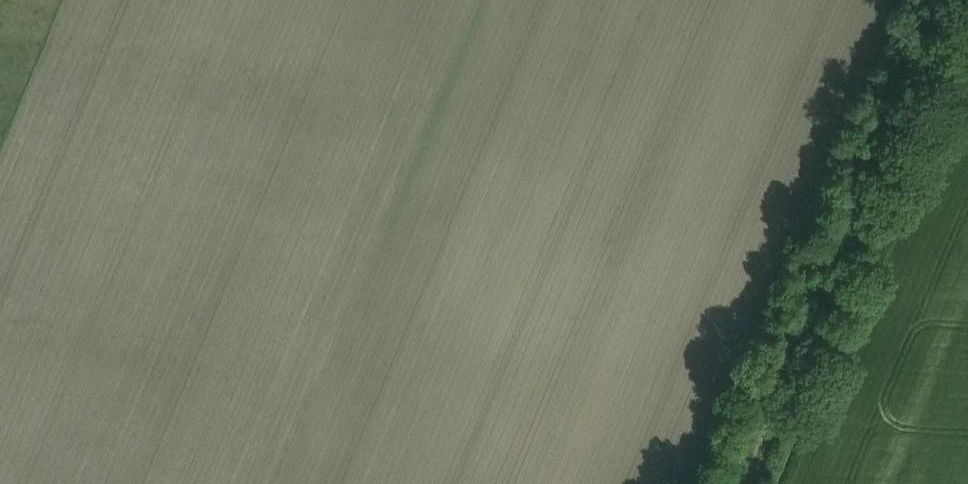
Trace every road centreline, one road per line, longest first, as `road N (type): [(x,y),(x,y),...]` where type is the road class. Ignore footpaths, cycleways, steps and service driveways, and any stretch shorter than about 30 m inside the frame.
road 1 (track): [(951,0),(745,483)]

